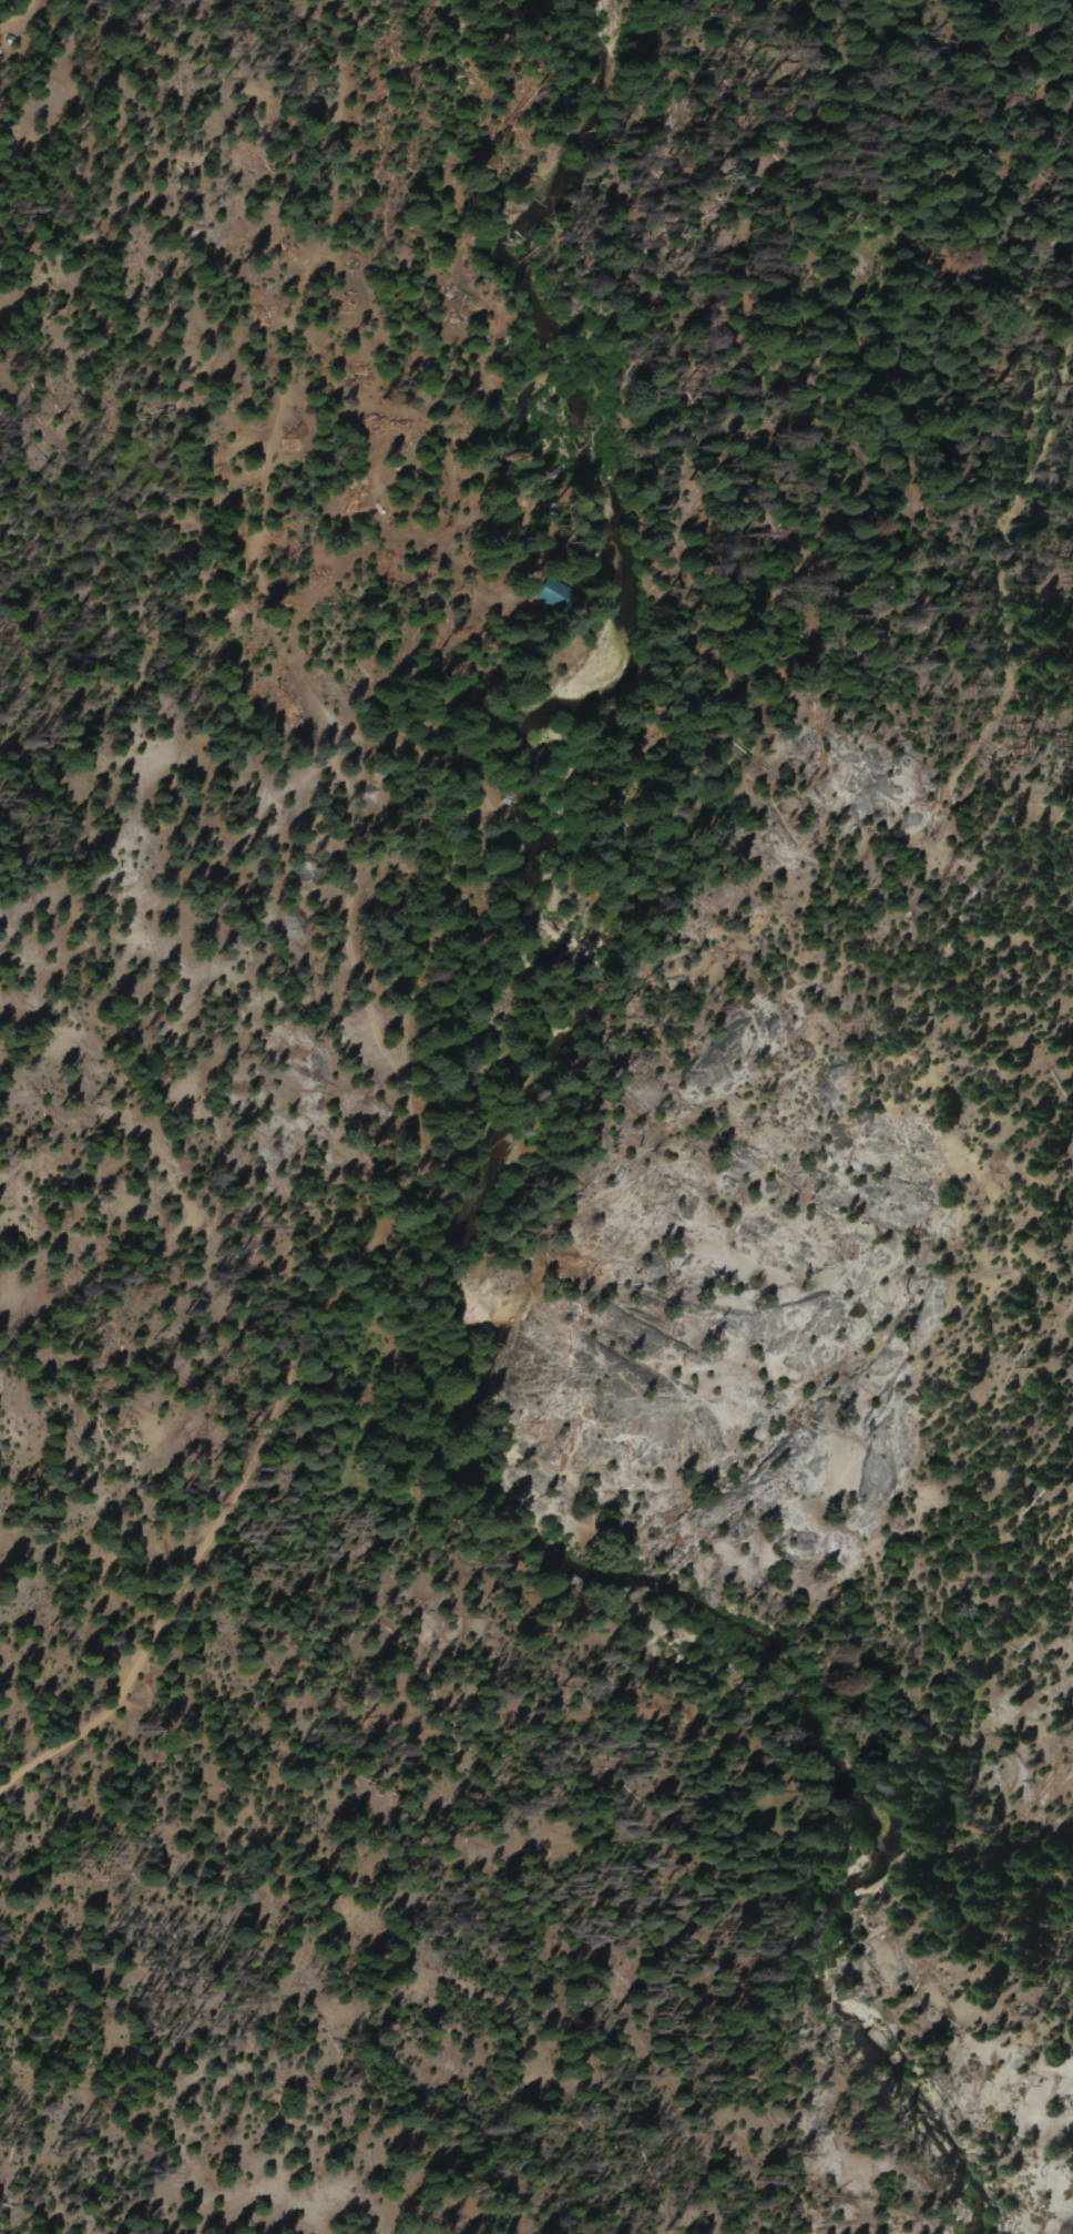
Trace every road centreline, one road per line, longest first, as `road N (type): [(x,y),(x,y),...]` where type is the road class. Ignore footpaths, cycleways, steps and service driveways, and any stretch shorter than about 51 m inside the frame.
road 1 (track): [(0,1786),(55,1750),(130,1675),(357,1223),(395,1093),(350,932),(305,679),(267,545),(276,349),(366,0)]
road 2 (track): [(1072,322),(1030,466),(983,728),(984,747),(1008,778),(1043,792)]

